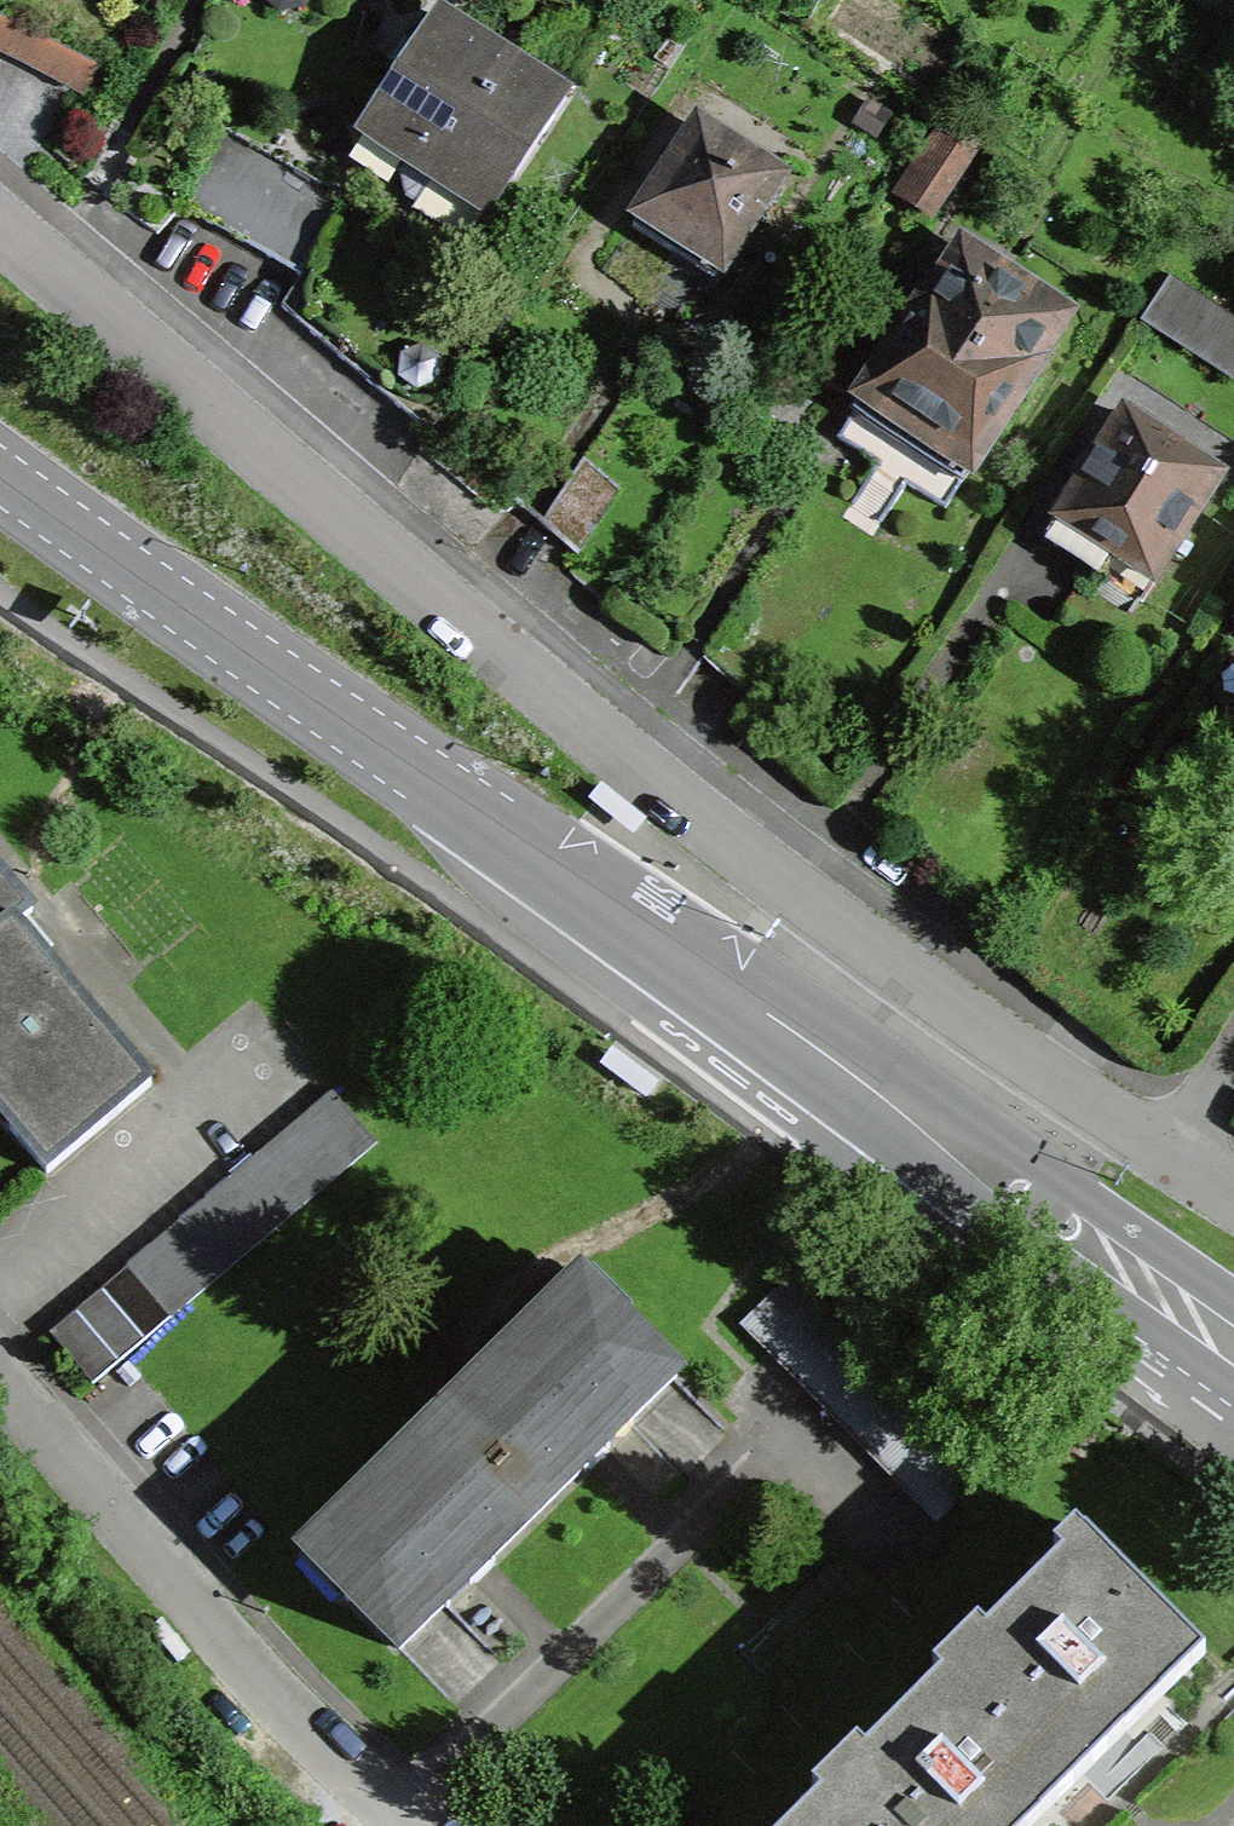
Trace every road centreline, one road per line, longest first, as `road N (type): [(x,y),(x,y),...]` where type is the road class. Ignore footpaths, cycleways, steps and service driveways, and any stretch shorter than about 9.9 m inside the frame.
road 1 (primary): [(1233,1349),(785,1019),(0,471)]
road 2 (residential): [(0,205),(908,963),(1169,1155)]
road 3 (residential): [(423,1825),(276,1704),(0,1384)]

